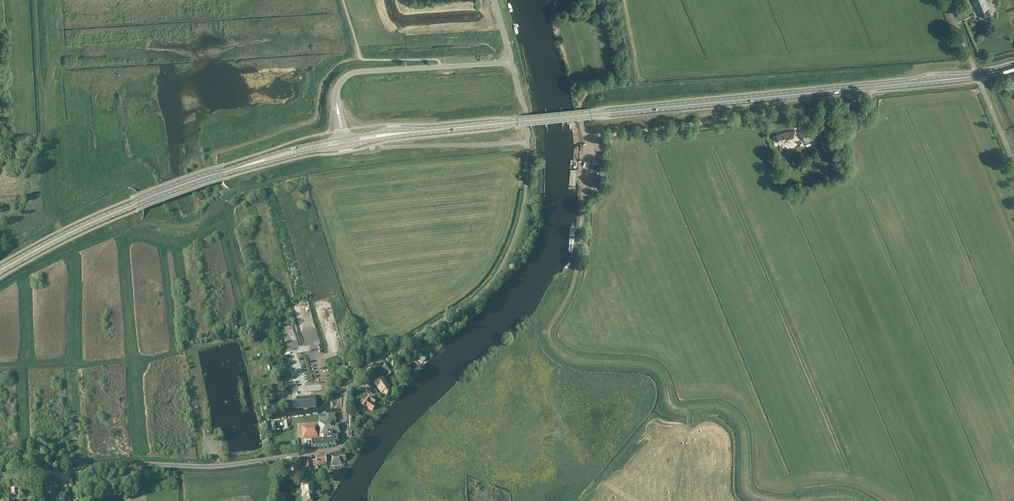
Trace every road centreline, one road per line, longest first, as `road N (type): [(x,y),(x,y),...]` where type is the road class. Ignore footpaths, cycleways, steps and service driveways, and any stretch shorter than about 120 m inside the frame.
road 1 (tertiary): [(325,450),(341,443),(344,401),(356,376),(472,300),(508,252),(528,154),(511,62)]
road 2 (primary): [(407,133),(869,87)]
road 3 (tertiary): [(325,450),(218,466),(0,477)]
road 4 (unclassified): [(869,87),(868,113),(854,123),(796,111),(600,138)]
road 5 (primary): [(0,271),(102,218),(239,168)]
road 6 (track): [(557,316),(576,272),(588,148),(579,105),(589,91)]
road 7 (tertiary): [(511,62),(356,72),(340,83),(336,102)]
road 8 (track): [(63,236),(52,196),(46,94)]

